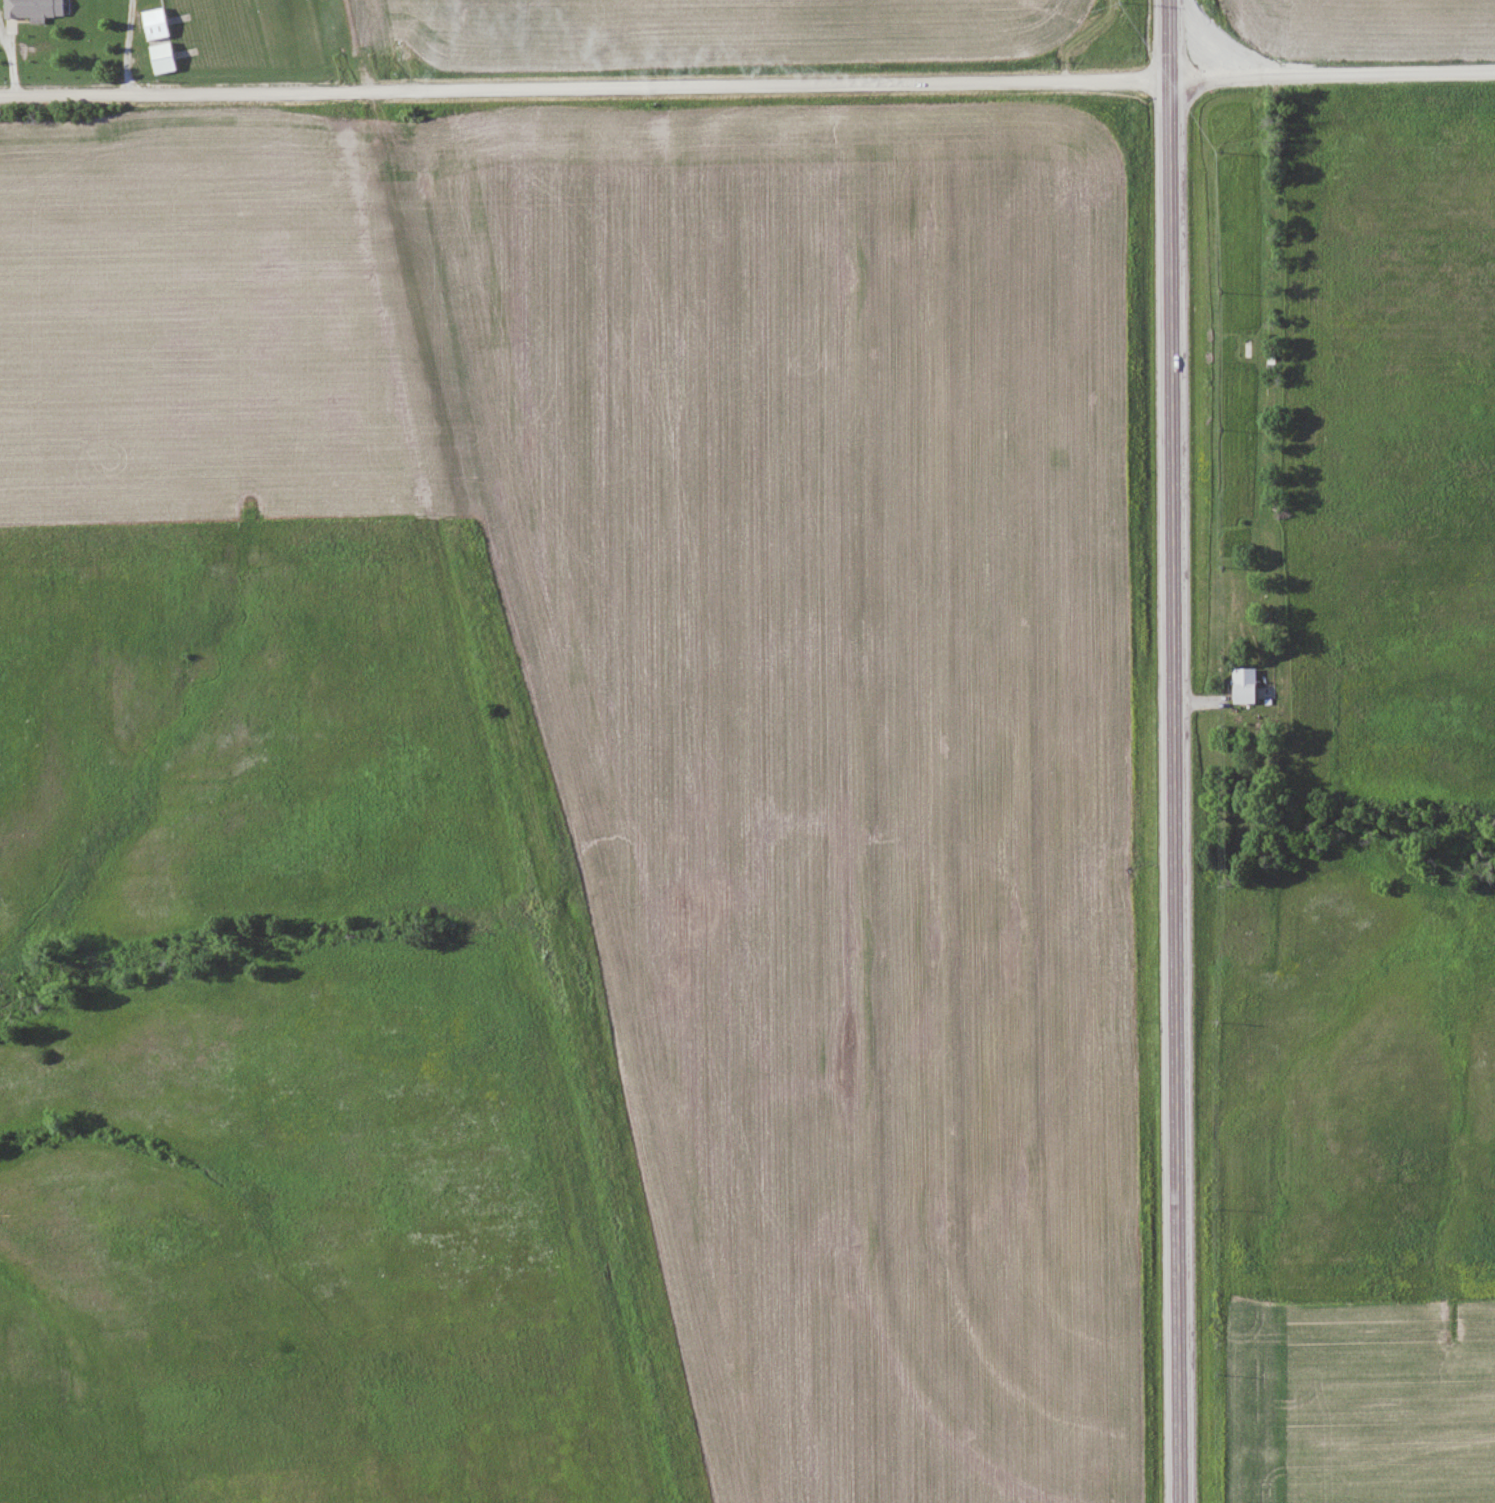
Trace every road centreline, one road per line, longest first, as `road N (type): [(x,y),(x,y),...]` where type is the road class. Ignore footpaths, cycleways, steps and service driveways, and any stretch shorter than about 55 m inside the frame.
road 1 (primary): [(1183,1502),(1174,0)]
road 2 (residential): [(0,99),(1175,81)]
road 3 (residential): [(1494,73),(1175,81)]

